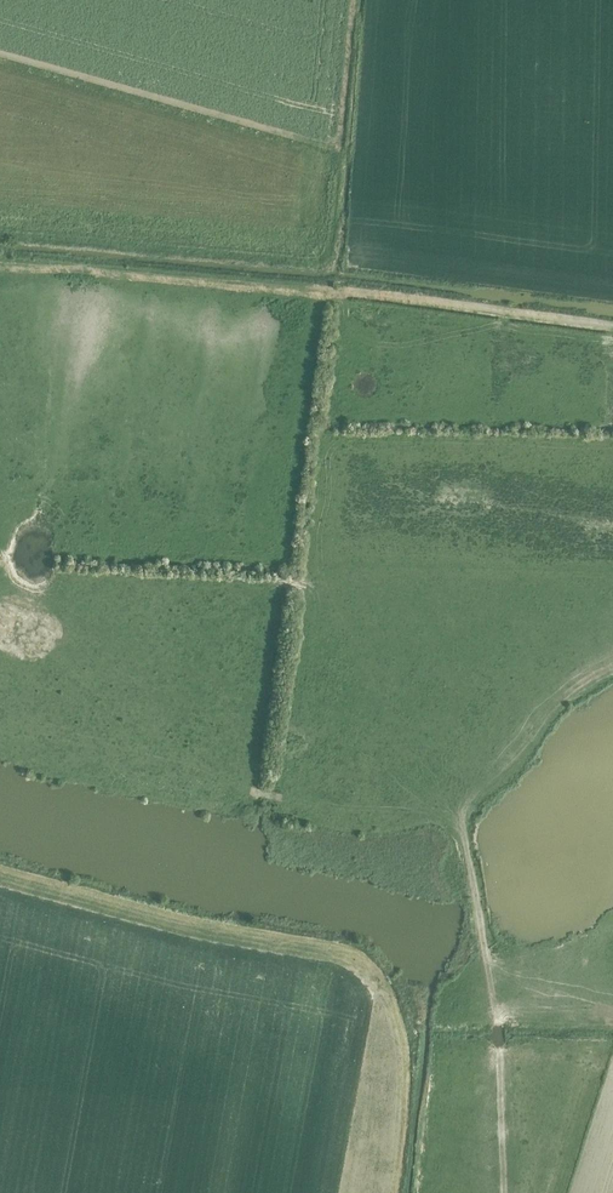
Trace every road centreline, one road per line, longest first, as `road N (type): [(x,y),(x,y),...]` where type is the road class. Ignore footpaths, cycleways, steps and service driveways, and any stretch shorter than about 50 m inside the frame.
road 1 (track): [(461,816),(500,1035),(506,1192)]

